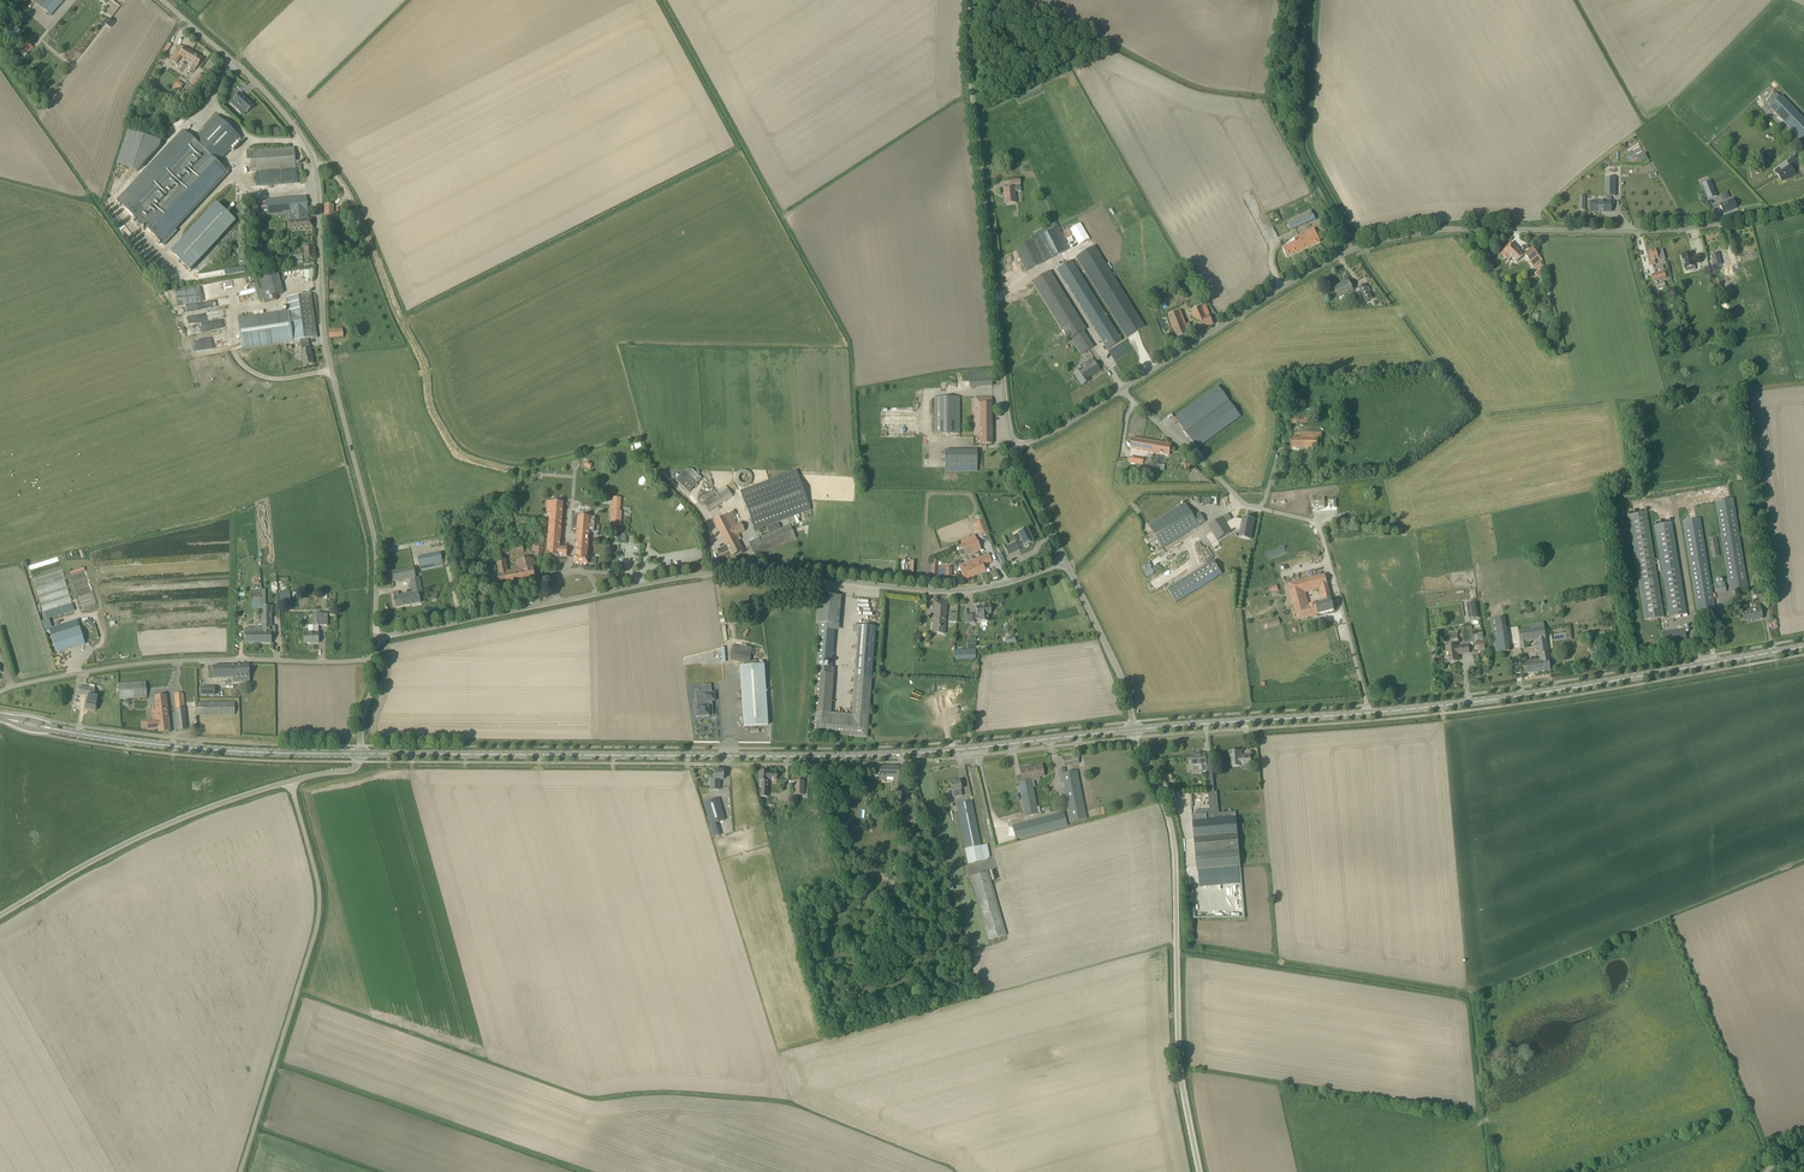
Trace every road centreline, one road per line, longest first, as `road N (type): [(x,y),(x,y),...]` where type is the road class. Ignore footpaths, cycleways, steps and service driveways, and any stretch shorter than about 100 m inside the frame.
road 1 (secondary): [(359,754),(855,756),(1134,730)]
road 2 (unclassified): [(376,636),(374,538),(323,323),(316,167),(267,92),(157,0)]
road 3 (unclassified): [(376,636),(719,572),(946,591),(999,585),(1065,560)]
road 4 (secondary): [(1134,730),(1441,706),(1803,647)]
road 5 (unclassified): [(1351,249),(1445,225),(1668,229),(1803,204)]
road 6 (unclassified): [(1200,1171),(1179,1065),(1172,827),(1134,730)]
road 7 (unclassified): [(1018,446),(1006,407),(971,82),(971,0)]
road 8 (unclassified): [(238,1171),(320,920),(290,781)]
road 9 (track): [(316,167),(326,165),(348,194),(452,445),(513,470)]
road 10 (unclassified): [(0,692),(174,661),(374,659)]
road 11 (unclassified): [(0,915),(161,827),(290,781)]
road 12 (secondary): [(359,754),(212,750),(55,729)]
road 13 (unclassified): [(1121,389),(1351,249)]
road 14 (unclassified): [(1134,730),(1119,672),(1065,560)]
road 15 (unclassified): [(1351,249),(1261,99)]
road 16 (unclassified): [(1242,502),(1121,389)]
road 17 (track): [(1247,721),(1241,573),(1224,571)]
road 18 (unclassified): [(1065,560),(1018,446)]

